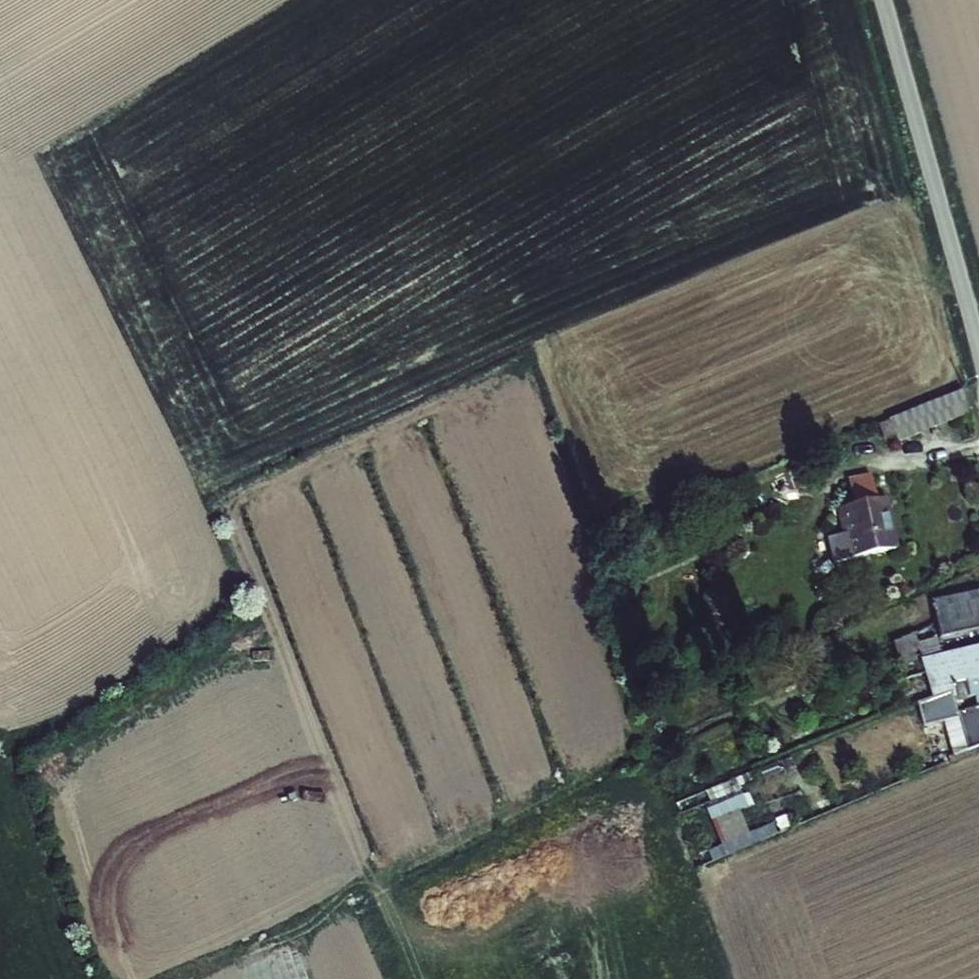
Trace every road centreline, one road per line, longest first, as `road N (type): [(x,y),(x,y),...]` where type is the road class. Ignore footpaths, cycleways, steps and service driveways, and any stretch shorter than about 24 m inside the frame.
road 1 (unclassified): [(978,345),(883,0)]

